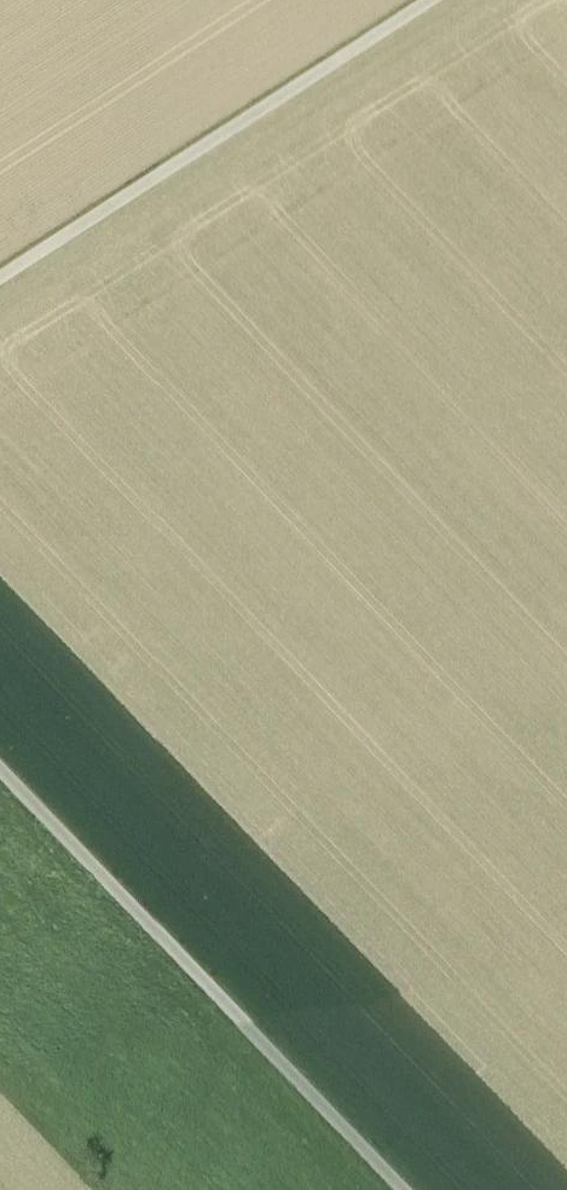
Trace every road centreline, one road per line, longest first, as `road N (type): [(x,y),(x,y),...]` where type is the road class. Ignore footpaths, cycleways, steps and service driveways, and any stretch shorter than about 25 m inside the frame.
road 1 (track): [(401,1189),(0,770)]
road 2 (track): [(0,277),(431,0)]

